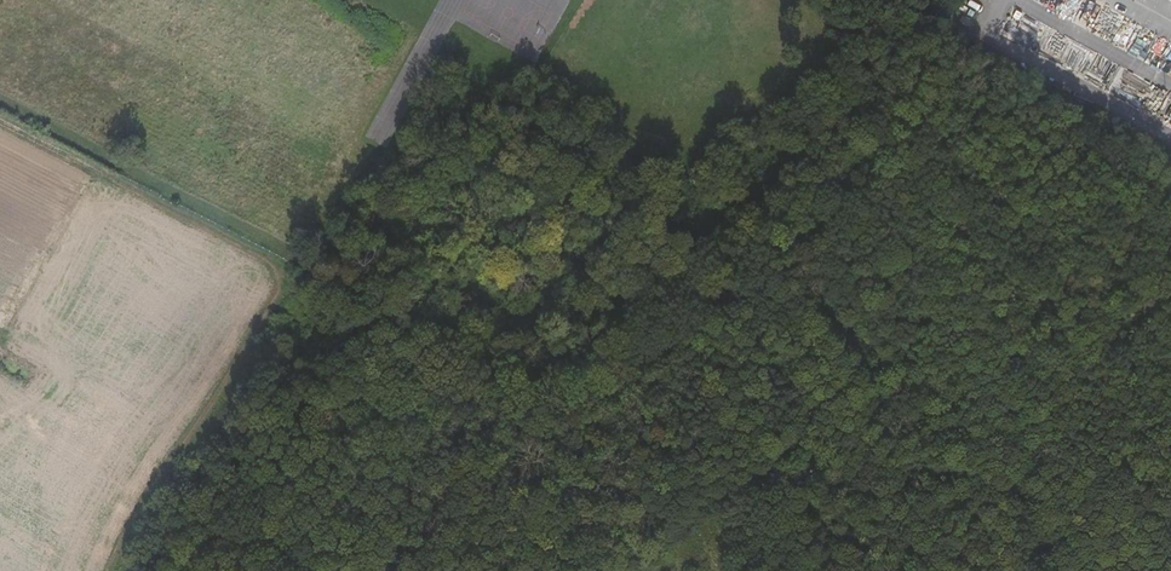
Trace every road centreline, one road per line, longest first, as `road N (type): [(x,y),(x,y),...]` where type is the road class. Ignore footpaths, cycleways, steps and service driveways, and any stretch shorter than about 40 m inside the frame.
road 1 (track): [(287,272),(258,336),(110,570)]
road 2 (track): [(0,130),(287,272)]

